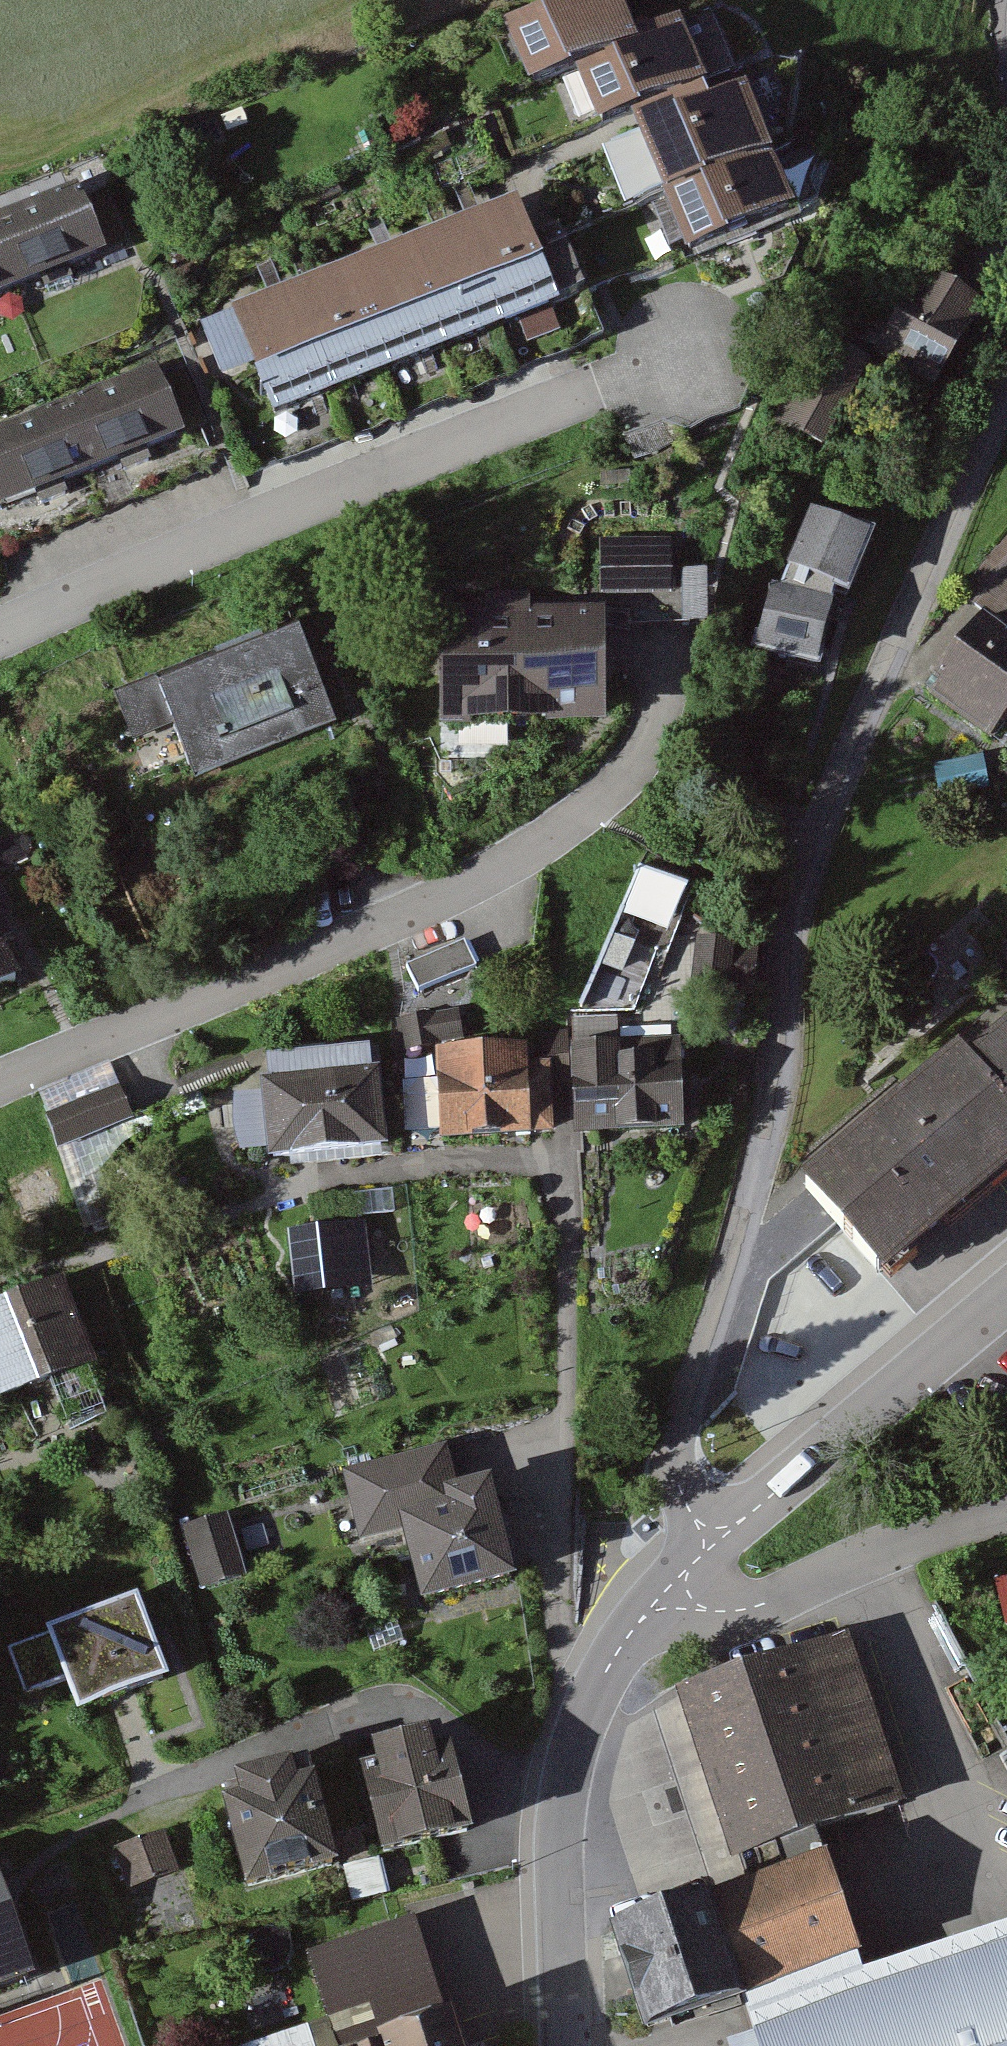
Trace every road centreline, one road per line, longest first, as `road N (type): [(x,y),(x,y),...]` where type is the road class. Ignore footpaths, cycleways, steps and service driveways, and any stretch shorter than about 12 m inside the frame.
road 1 (residential): [(712,1537),(678,1484),(676,1434),(771,1128),(783,1072),(788,923),(852,747),(1006,392)]
road 2 (residential): [(0,1081),(448,896),(530,853),(631,775),(661,711),(663,637)]
road 3 (residential): [(0,631),(679,354)]
road 4 (residential): [(566,2045),(564,1784),(620,1648),(674,1597)]
road 5 (residential): [(712,1537),(1006,1297)]
road 6 (residential): [(674,1597),(707,1610),(757,1606),(911,1536),(1006,1512)]

